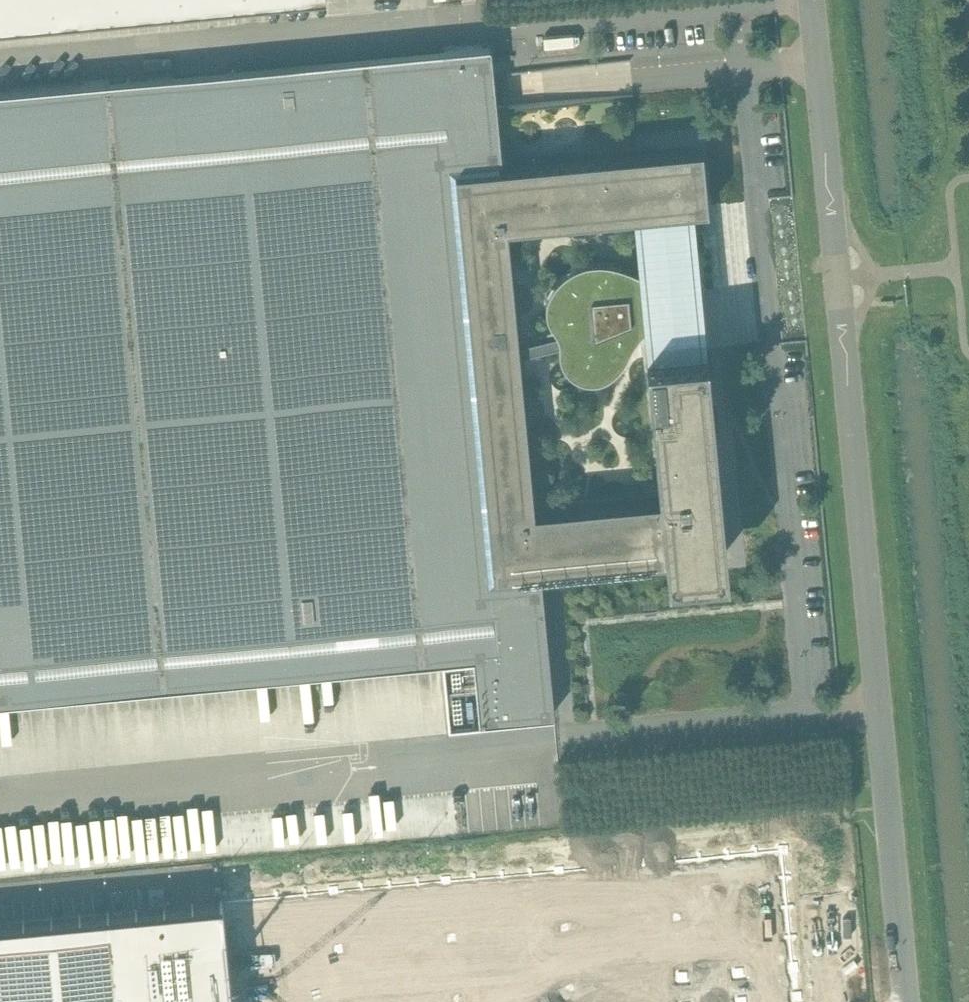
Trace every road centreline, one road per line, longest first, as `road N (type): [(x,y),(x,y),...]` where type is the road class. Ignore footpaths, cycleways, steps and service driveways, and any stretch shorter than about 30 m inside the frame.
road 1 (unclassified): [(811,0),(907,1001)]

